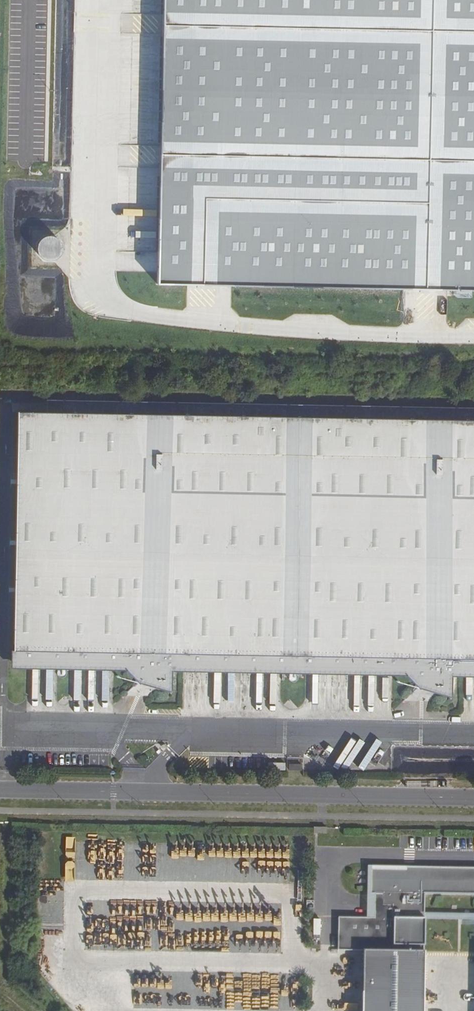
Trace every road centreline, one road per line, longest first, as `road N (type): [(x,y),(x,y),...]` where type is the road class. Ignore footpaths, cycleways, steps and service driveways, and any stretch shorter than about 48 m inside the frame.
road 1 (unclassified): [(473,797),(0,790)]

